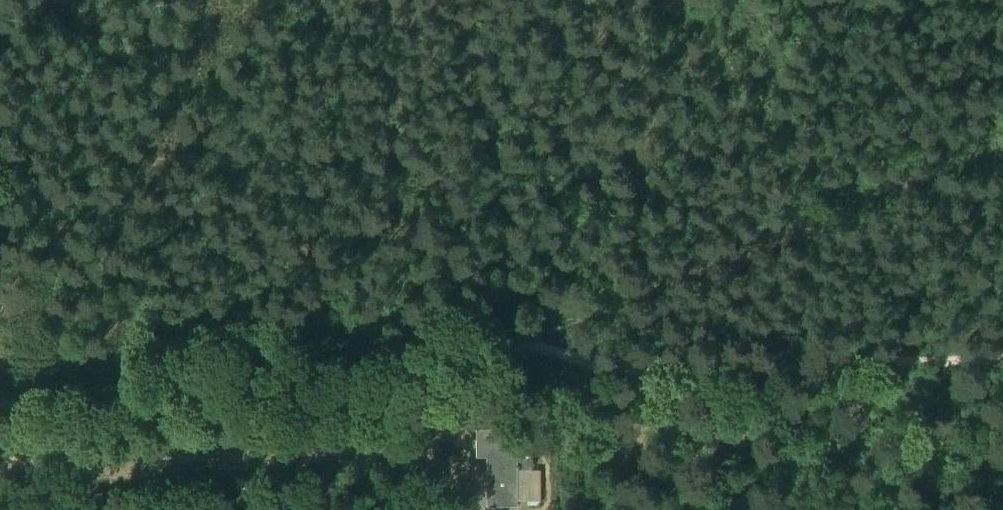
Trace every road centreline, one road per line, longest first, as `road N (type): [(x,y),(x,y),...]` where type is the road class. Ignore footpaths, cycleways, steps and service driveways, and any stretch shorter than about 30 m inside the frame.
road 1 (track): [(0,406),(395,387),(499,344),(549,349),(607,368),(781,368),(1002,354)]
road 2 (track): [(1002,144),(526,344)]

